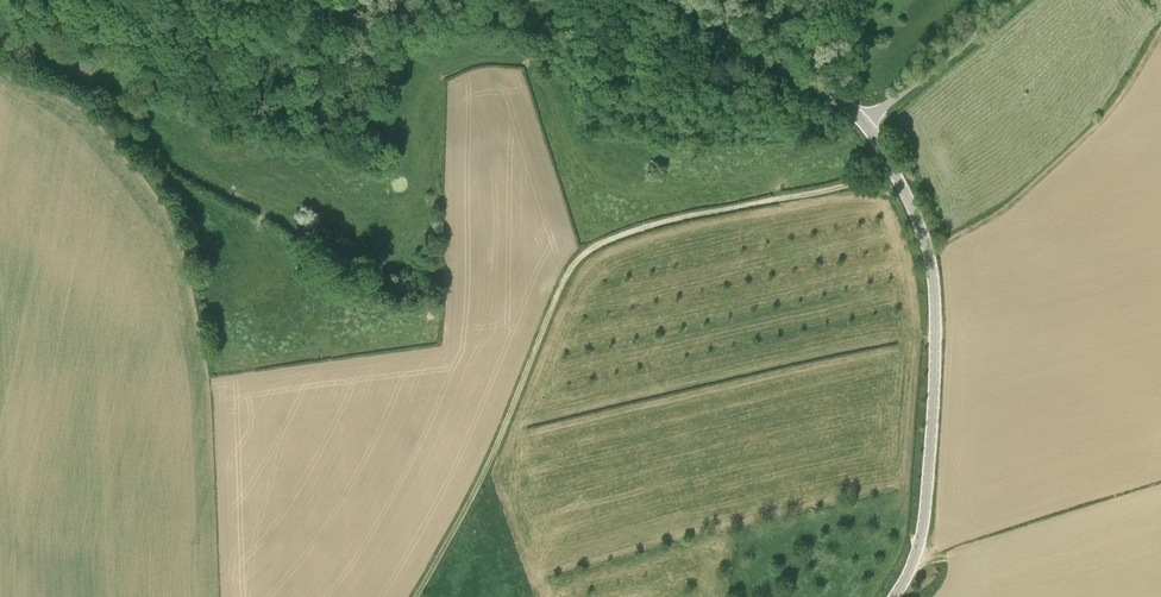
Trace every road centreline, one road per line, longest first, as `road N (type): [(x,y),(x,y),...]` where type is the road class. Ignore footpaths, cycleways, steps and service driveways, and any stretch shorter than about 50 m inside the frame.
road 1 (track): [(892,167),(835,188),(644,227),(580,257),(480,481),(416,596)]
road 2 (unclassified): [(893,596),(923,526),(934,287),(917,219),(865,121)]
road 3 (unclassified): [(865,121),(694,0)]
road 4 (unclassified): [(865,121),(1016,0)]

